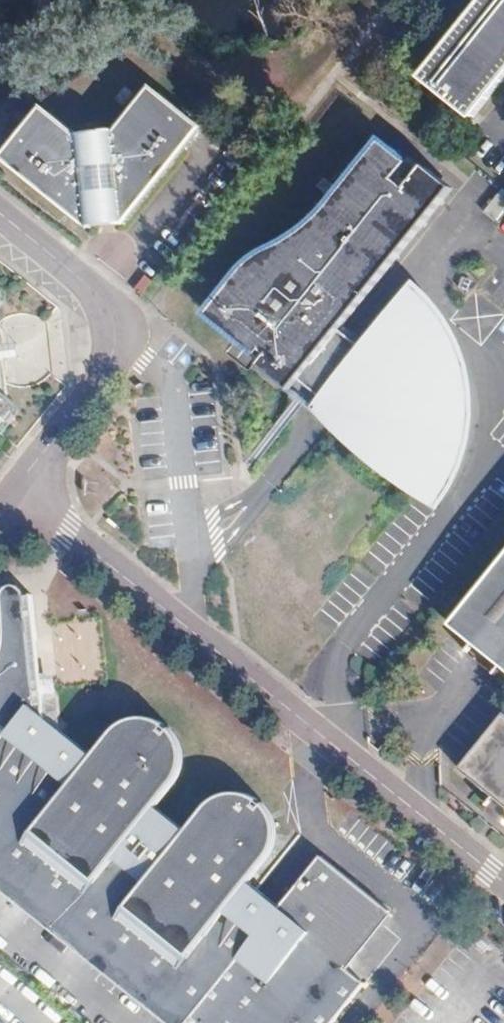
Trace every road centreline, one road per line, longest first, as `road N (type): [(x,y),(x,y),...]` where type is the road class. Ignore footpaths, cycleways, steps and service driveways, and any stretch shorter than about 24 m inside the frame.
road 1 (unclassified): [(17,490),(503,881)]
road 2 (unclassified): [(0,215),(98,293),(119,334),(108,369),(17,490)]

